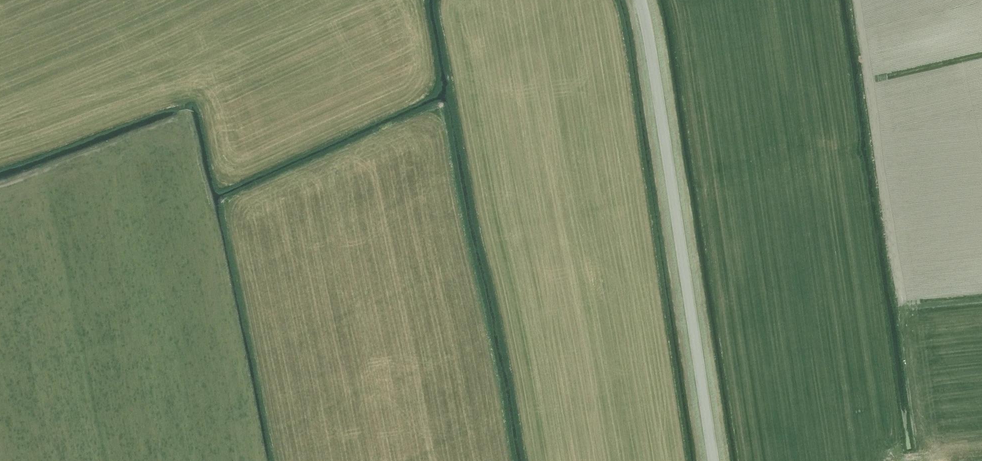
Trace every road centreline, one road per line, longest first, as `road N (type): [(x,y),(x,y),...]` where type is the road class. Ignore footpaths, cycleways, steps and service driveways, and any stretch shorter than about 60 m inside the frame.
road 1 (tertiary): [(714,460),(641,0)]

